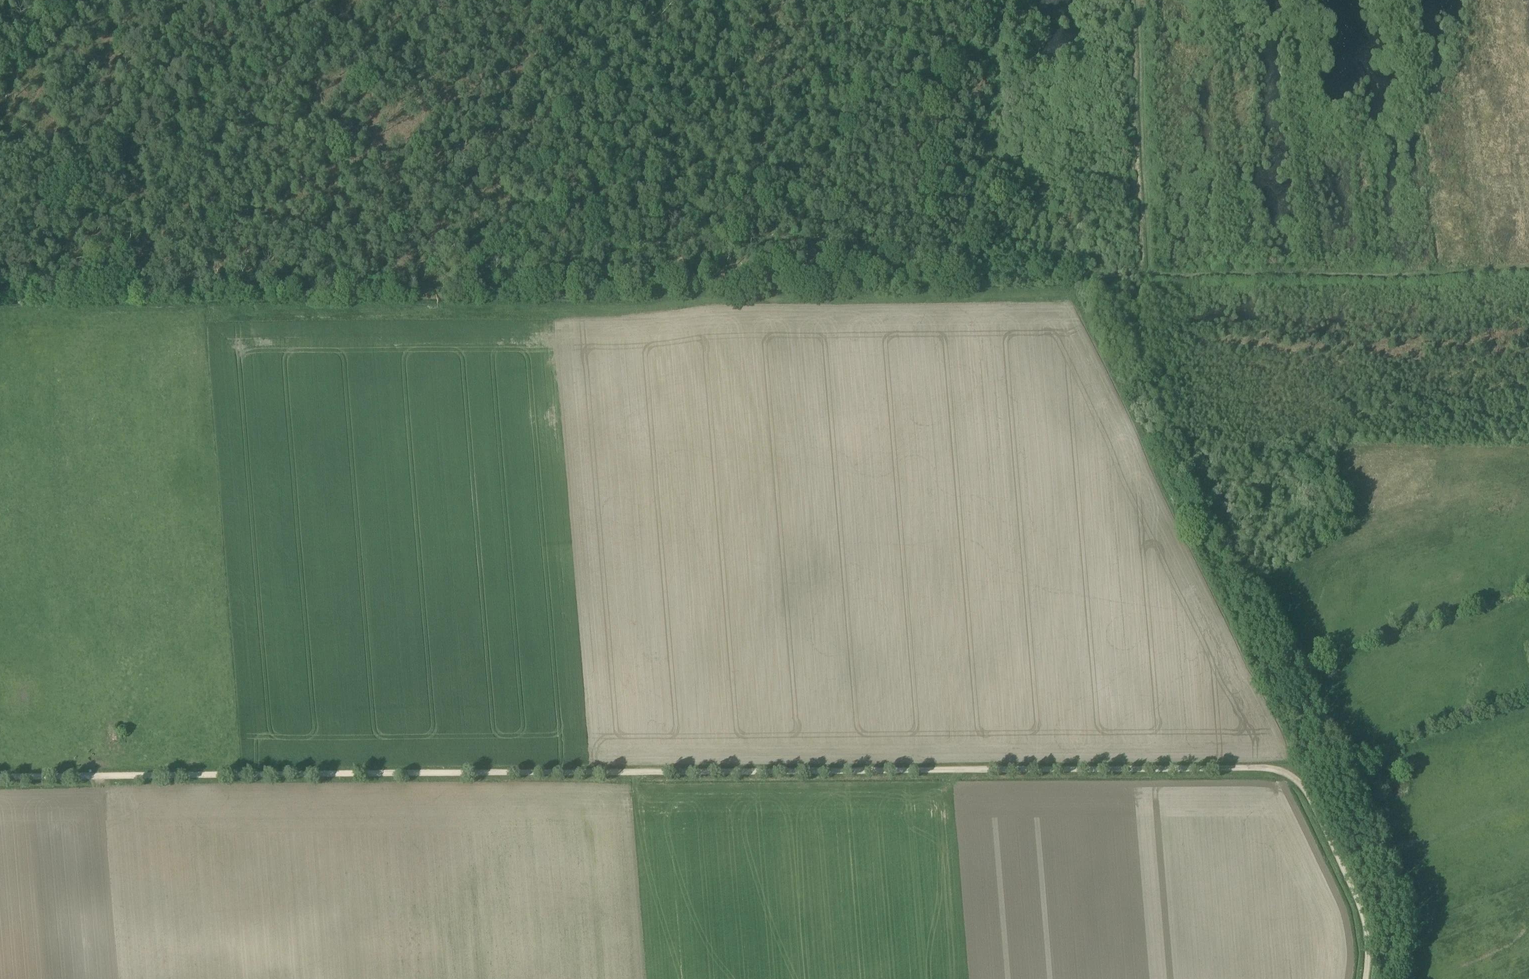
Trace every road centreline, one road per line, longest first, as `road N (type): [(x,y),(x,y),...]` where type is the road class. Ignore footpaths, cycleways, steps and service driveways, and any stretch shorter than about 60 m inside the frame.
road 1 (track): [(1368,978),(1370,948),(1356,893),(1292,780),(1266,766),(0,783)]

